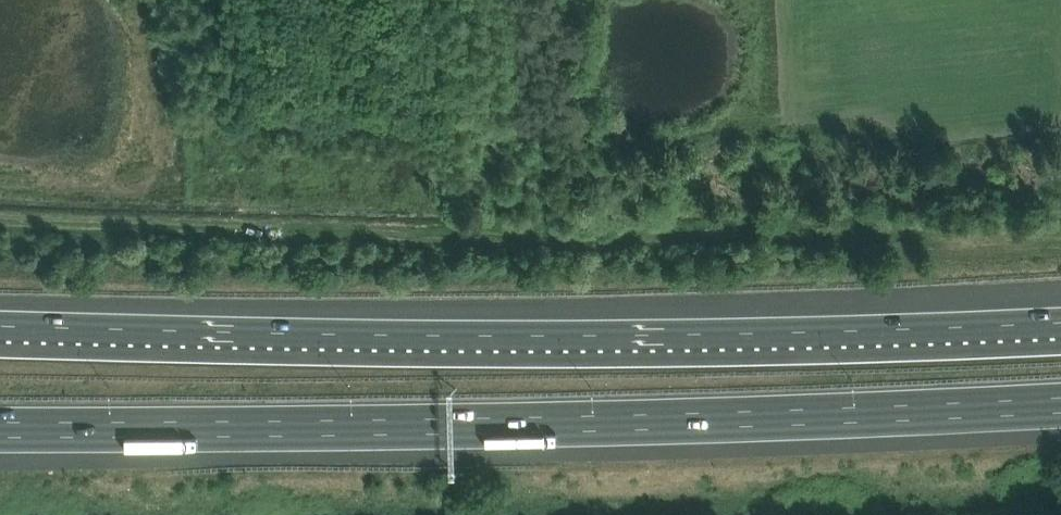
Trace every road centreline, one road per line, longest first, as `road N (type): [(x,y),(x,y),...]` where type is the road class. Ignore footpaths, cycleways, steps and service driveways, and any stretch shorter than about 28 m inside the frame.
road 1 (motorway): [(1060,336),(792,349),(435,351),(0,341)]
road 2 (motorway): [(0,427),(1060,404)]

